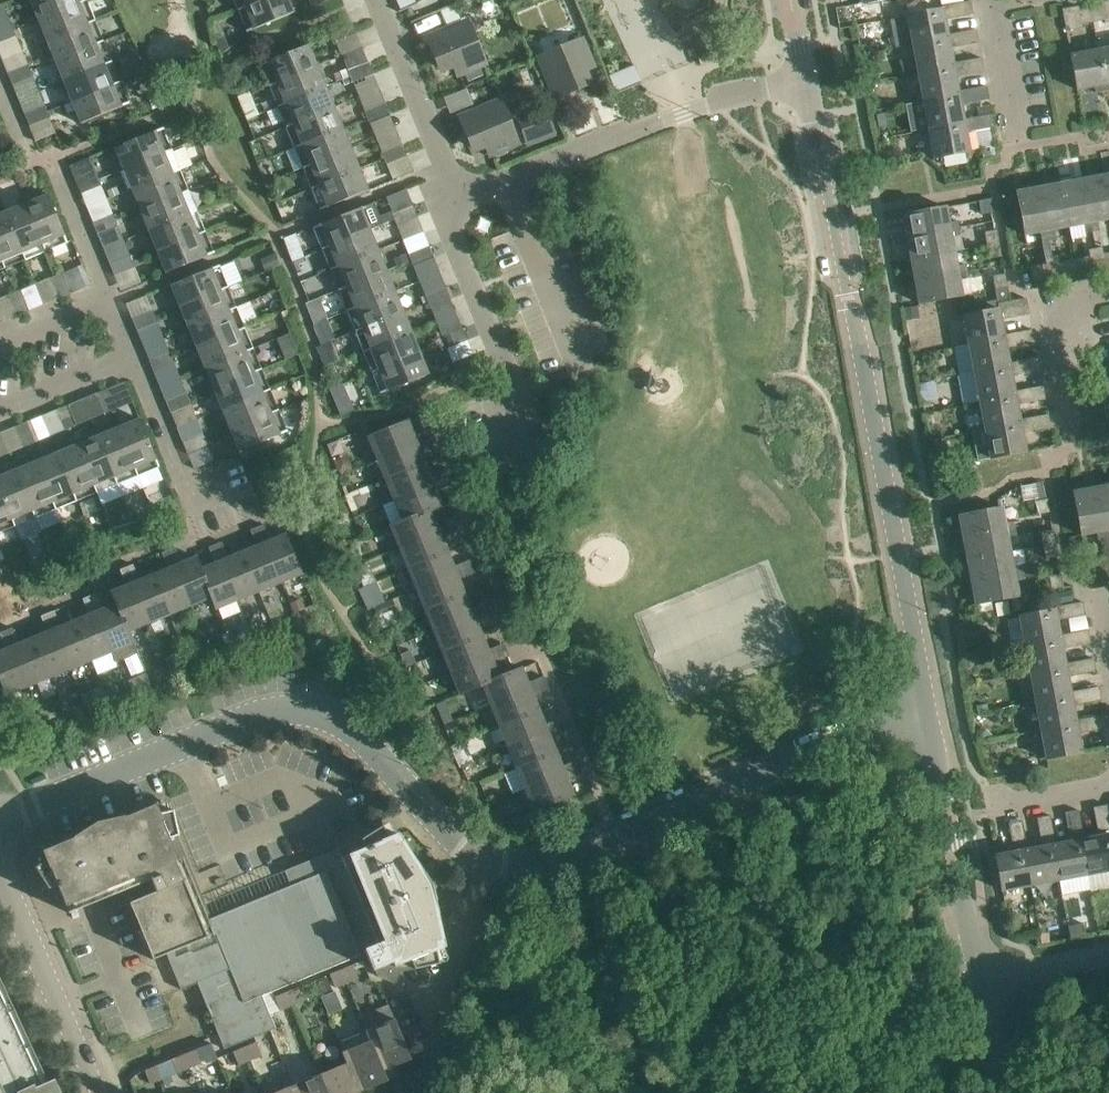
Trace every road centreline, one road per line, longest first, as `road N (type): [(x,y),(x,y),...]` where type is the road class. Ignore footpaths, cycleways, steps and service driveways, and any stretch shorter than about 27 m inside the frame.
road 1 (tertiary): [(932,721),(807,75)]
road 2 (residential): [(0,815),(273,709),(306,709),(335,717),(373,745),(482,861)]
road 3 (residential): [(482,861),(515,865),(583,845),(872,725),(932,721)]
road 4 (residential): [(807,75),(442,197)]
road 5 (residential): [(520,463),(496,402),(508,356),(442,197)]
road 6 (tertiary): [(977,982),(932,721)]
road 7 (tertiary): [(0,872),(103,1092)]
road 8 (residential): [(422,1092),(482,861)]
road 9 (residential): [(442,197),(445,167),(374,0)]
road 10 (residential): [(132,354),(58,164)]
road 11 (residential): [(239,477),(208,487),(184,477),(132,354)]
road 12 (residential): [(1017,146),(991,4),(1011,0)]
road 13 (residential): [(1071,420),(1060,332),(1086,300),(1108,296)]
road 14 (residential): [(0,411),(132,354)]
road 15 (residential): [(977,982),(1108,956)]

